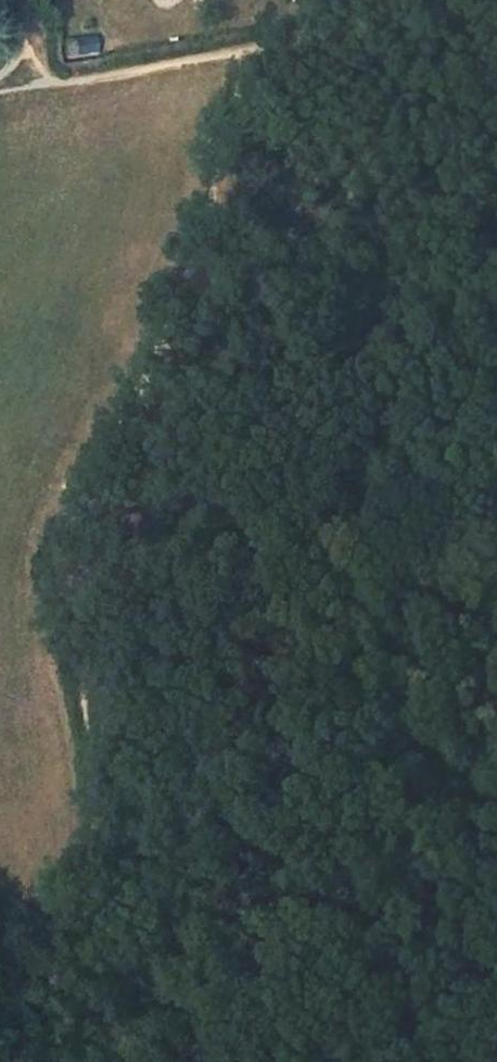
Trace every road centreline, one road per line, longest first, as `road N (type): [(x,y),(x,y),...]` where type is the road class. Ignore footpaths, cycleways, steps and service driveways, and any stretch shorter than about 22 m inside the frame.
road 1 (track): [(5,1026),(39,929),(77,890),(95,819),(58,559),(169,334),(209,214),(244,52)]
road 2 (track): [(0,90),(244,52)]
road 3 (track): [(244,52),(373,27)]

